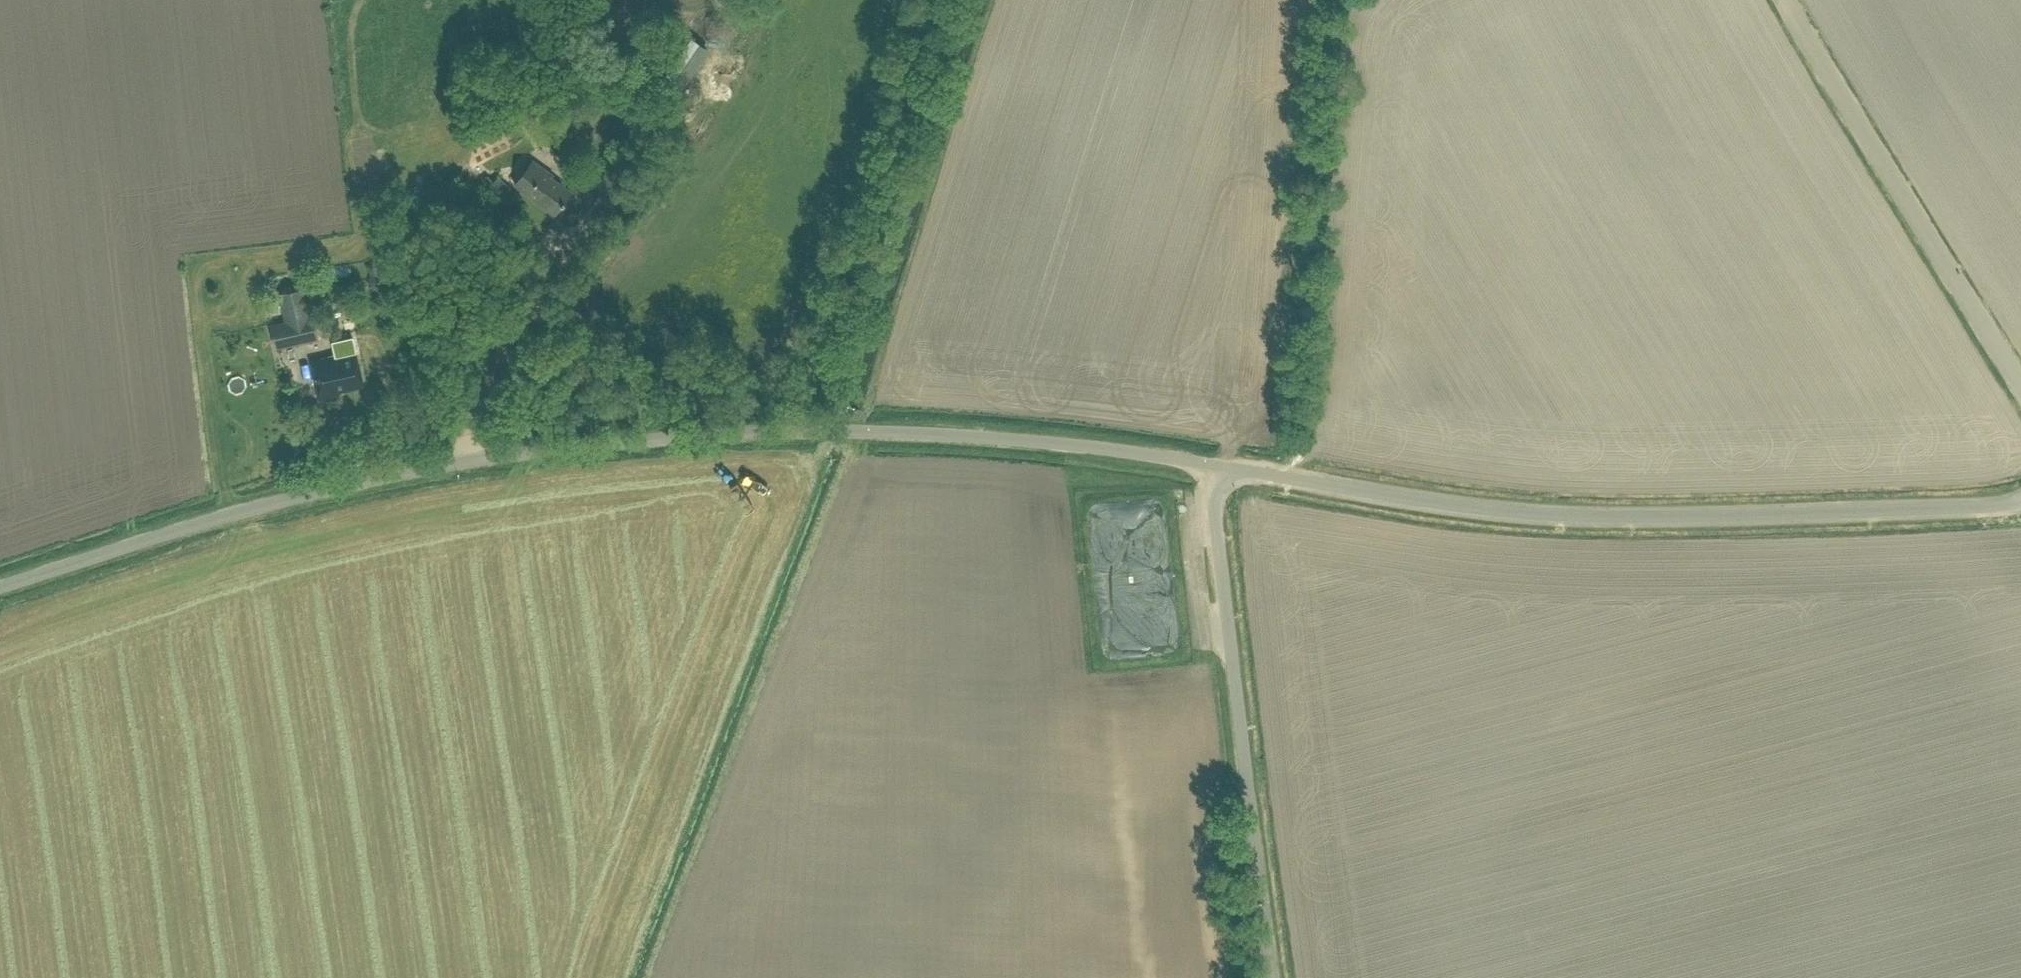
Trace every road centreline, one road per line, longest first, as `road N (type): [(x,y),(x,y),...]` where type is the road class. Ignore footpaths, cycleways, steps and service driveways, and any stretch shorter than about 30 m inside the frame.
road 1 (unclassified): [(0,585),(205,520),(408,471),(627,439),(830,431)]
road 2 (unclassified): [(2020,499),(1574,514),(1216,466)]
road 3 (unclassified): [(1273,977),(1212,491),(1216,466)]
road 4 (unclassified): [(1785,0),(2020,387)]
road 5 (unclassified): [(1216,466),(1085,445),(830,431)]

